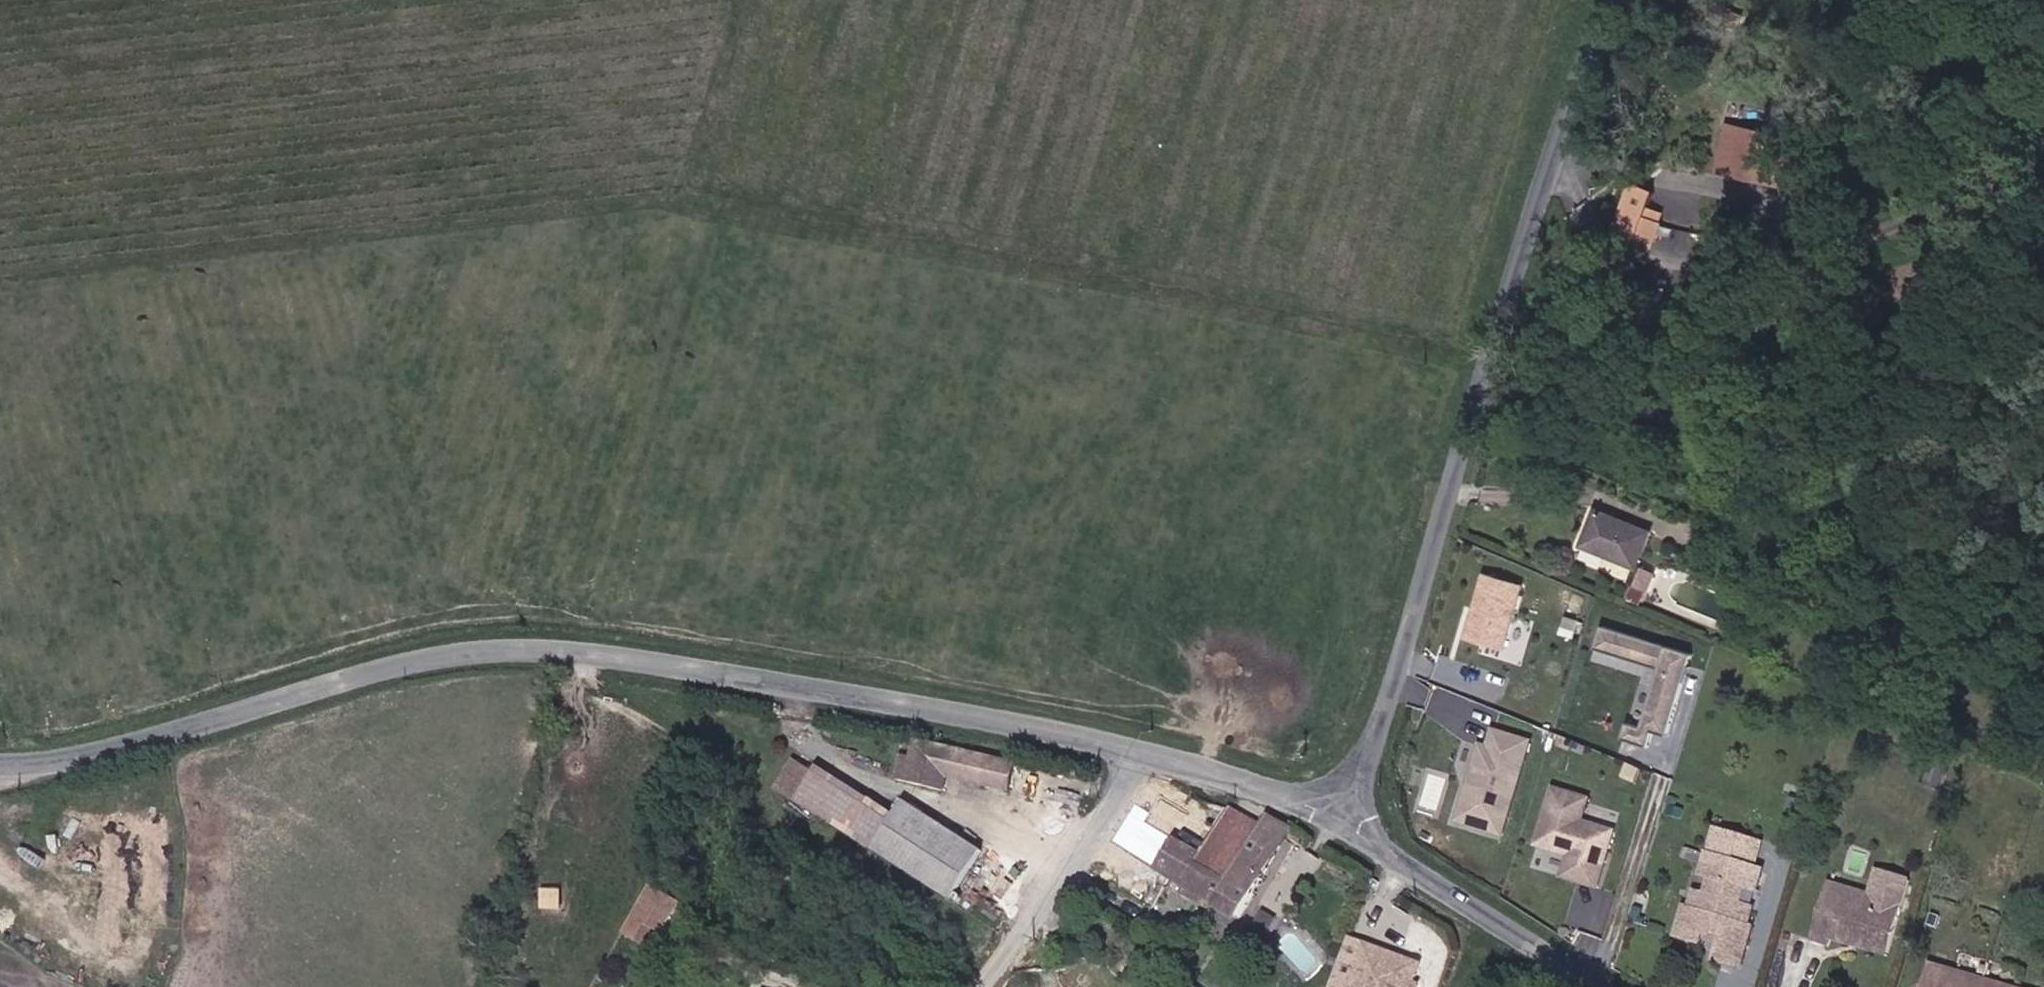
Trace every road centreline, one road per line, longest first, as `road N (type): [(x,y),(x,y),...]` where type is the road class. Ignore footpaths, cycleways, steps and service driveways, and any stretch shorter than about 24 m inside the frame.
road 1 (track): [(1586,0),(1466,343),(1351,733),(1328,749),(1297,752),(561,616),(456,614),(66,725),(19,723),(0,655)]
road 2 (track): [(0,270),(351,245),(696,203),(1466,343)]
road 3 (unclassified): [(1337,816),(1231,774),(1057,733),(560,651),(474,652),(414,664),(119,750),(0,767)]
road 4 (unclassified): [(1624,0),(1553,182),(1366,782),(1337,816)]
road 5 (track): [(456,614),(351,245)]
road 6 (residential): [(1609,986),(1337,816)]
road 7 (track): [(751,0),(696,203)]

